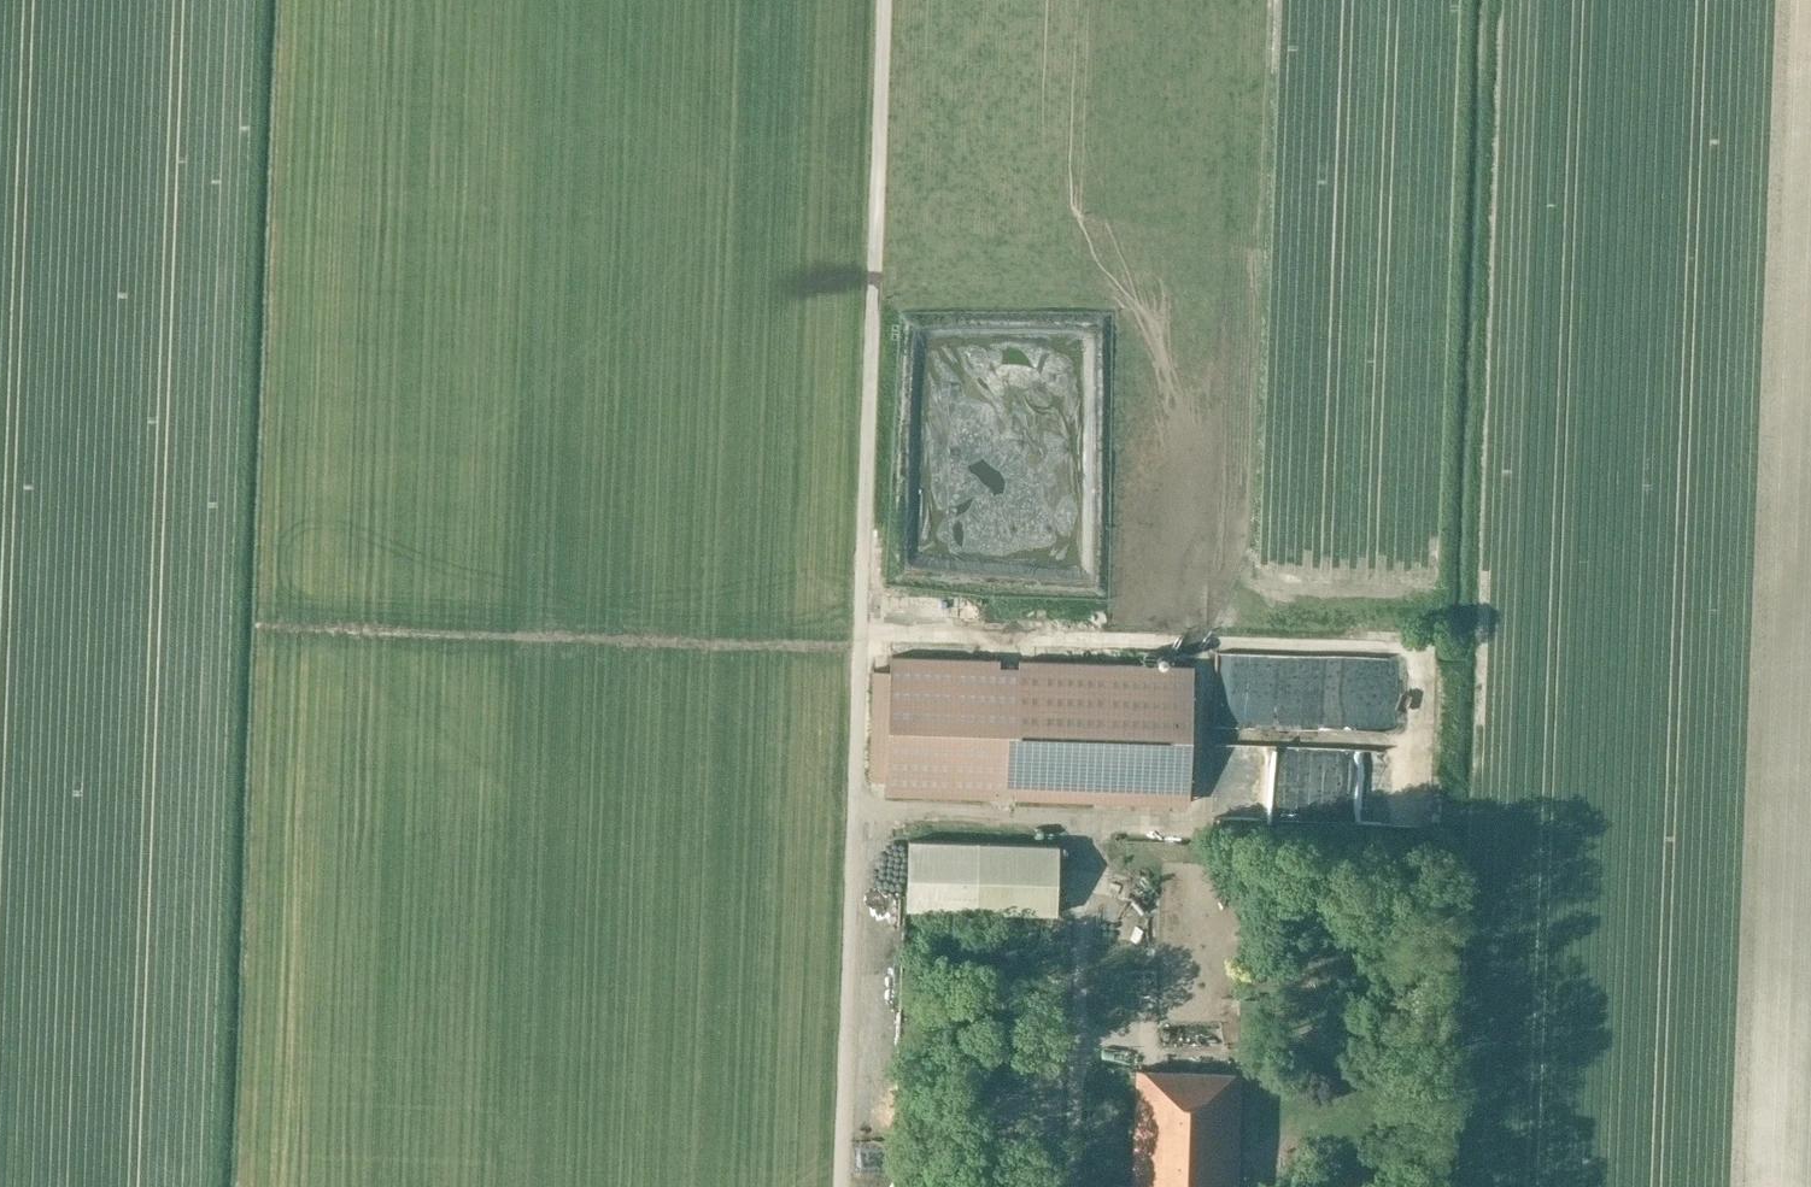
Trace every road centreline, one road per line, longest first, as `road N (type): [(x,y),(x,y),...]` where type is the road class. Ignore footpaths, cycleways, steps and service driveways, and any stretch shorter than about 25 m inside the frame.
road 1 (unclassified): [(838,1186),(883,0)]

